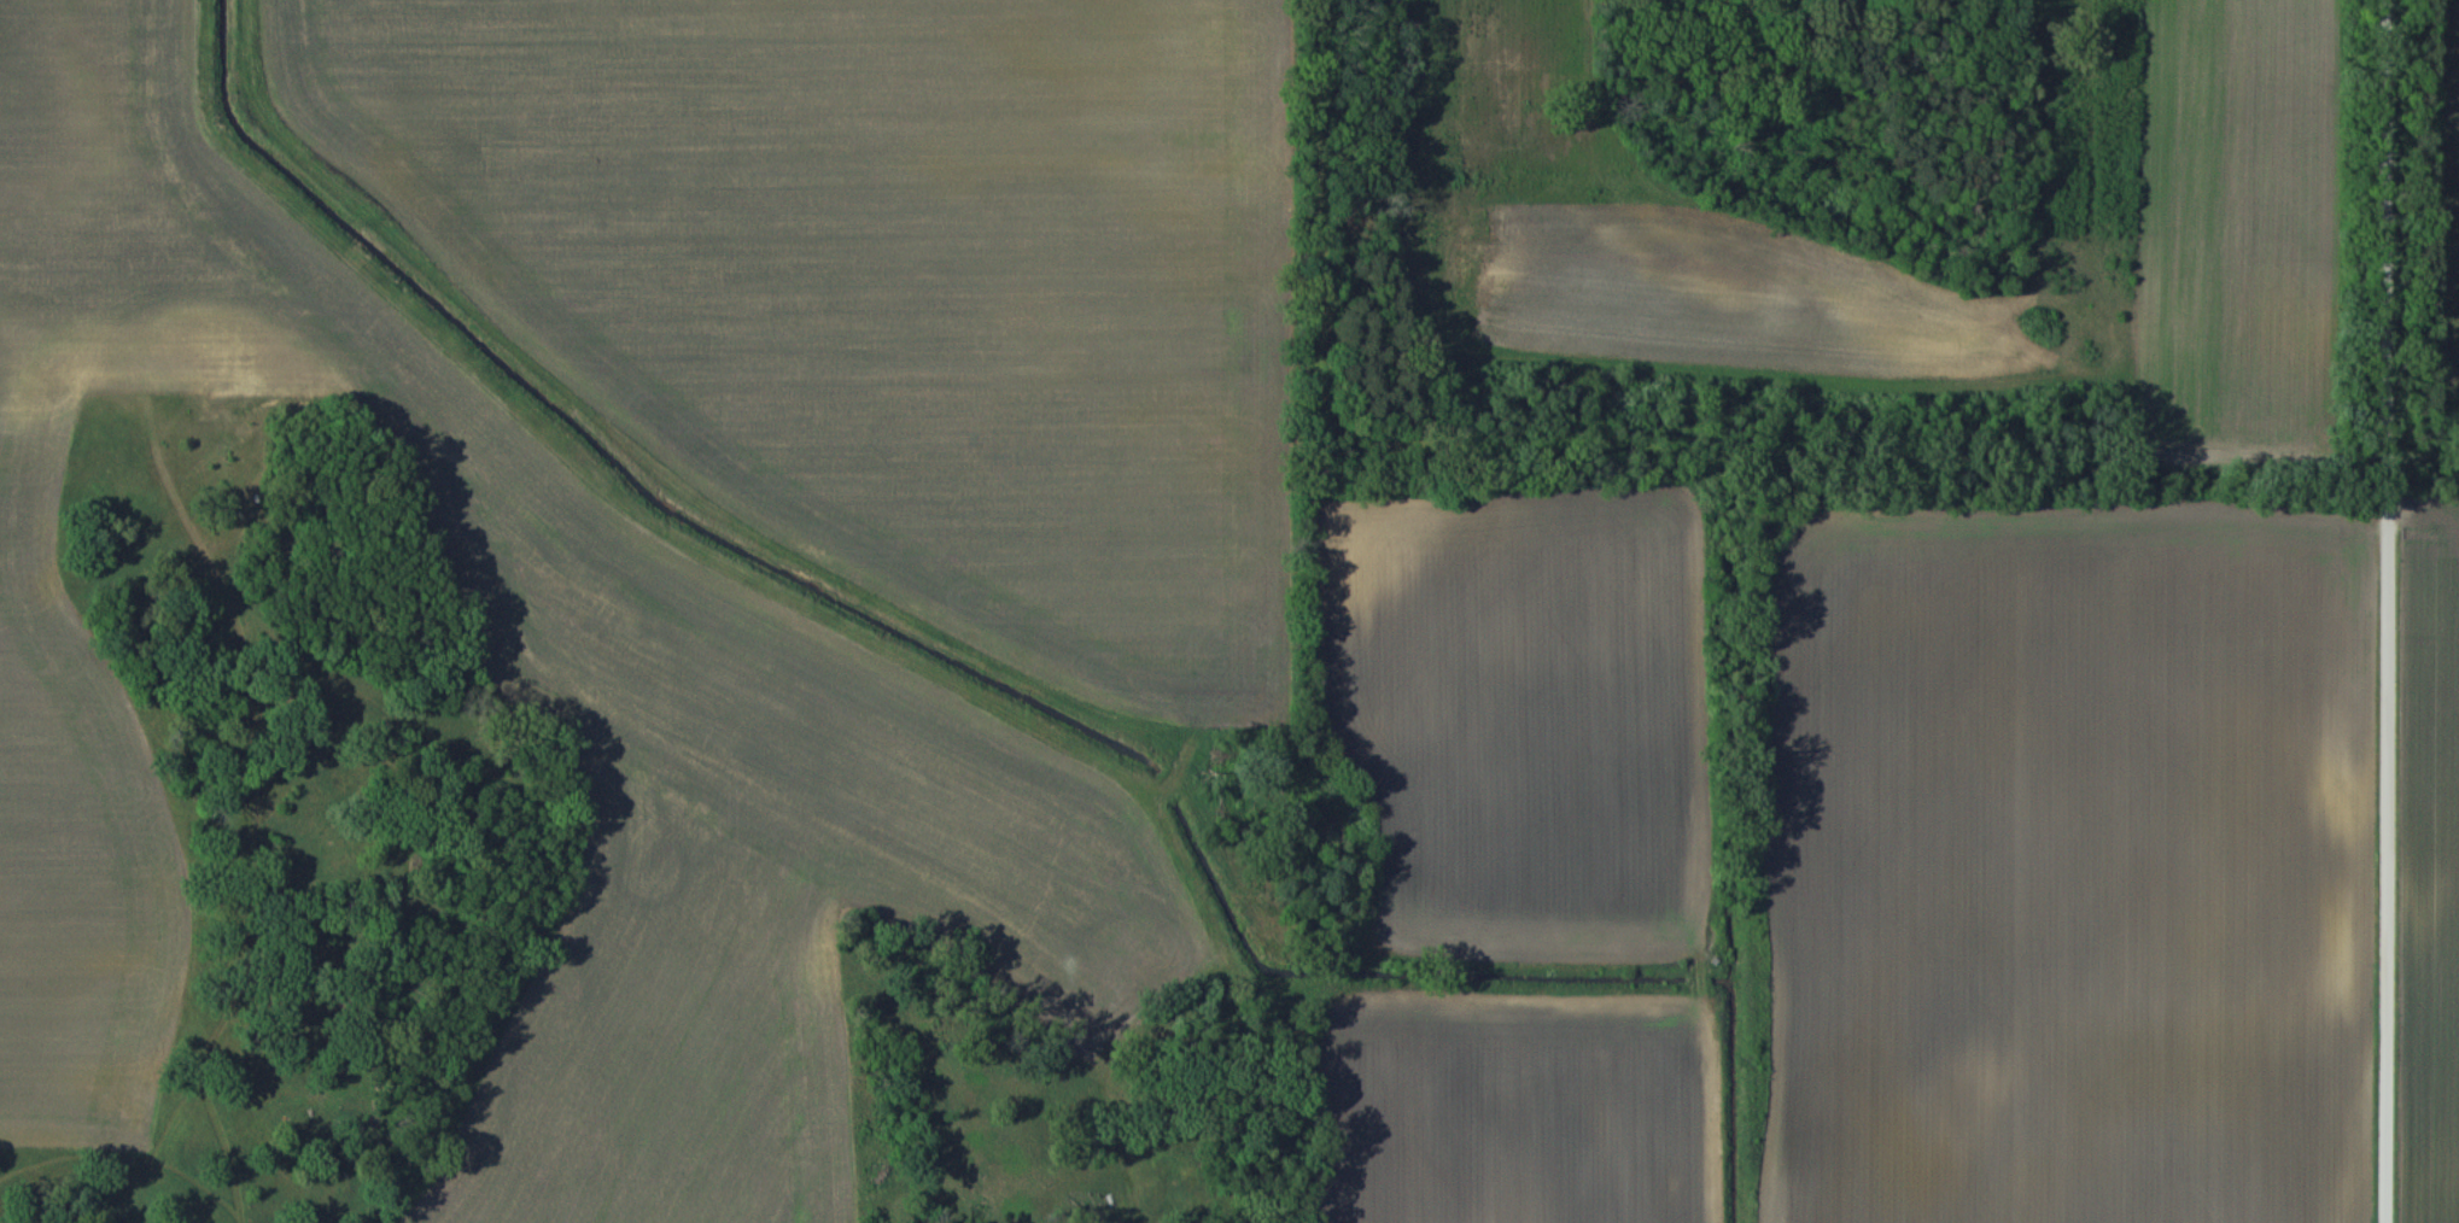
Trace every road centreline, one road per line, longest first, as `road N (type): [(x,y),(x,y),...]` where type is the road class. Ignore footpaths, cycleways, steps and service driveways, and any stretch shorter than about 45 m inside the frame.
road 1 (residential): [(2391,1222),(2391,0)]

